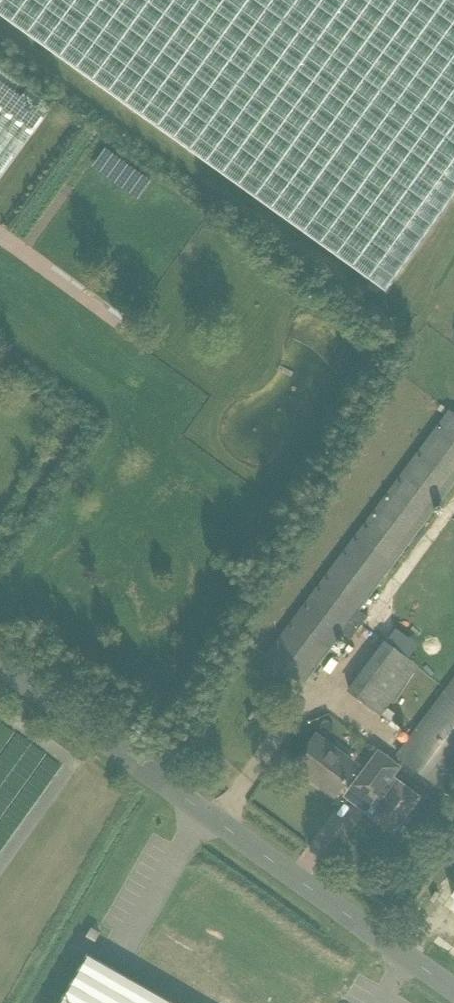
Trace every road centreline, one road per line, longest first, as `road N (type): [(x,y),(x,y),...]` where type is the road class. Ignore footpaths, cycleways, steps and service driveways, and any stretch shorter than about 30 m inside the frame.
road 1 (unclassified): [(453,990),(0,664)]

